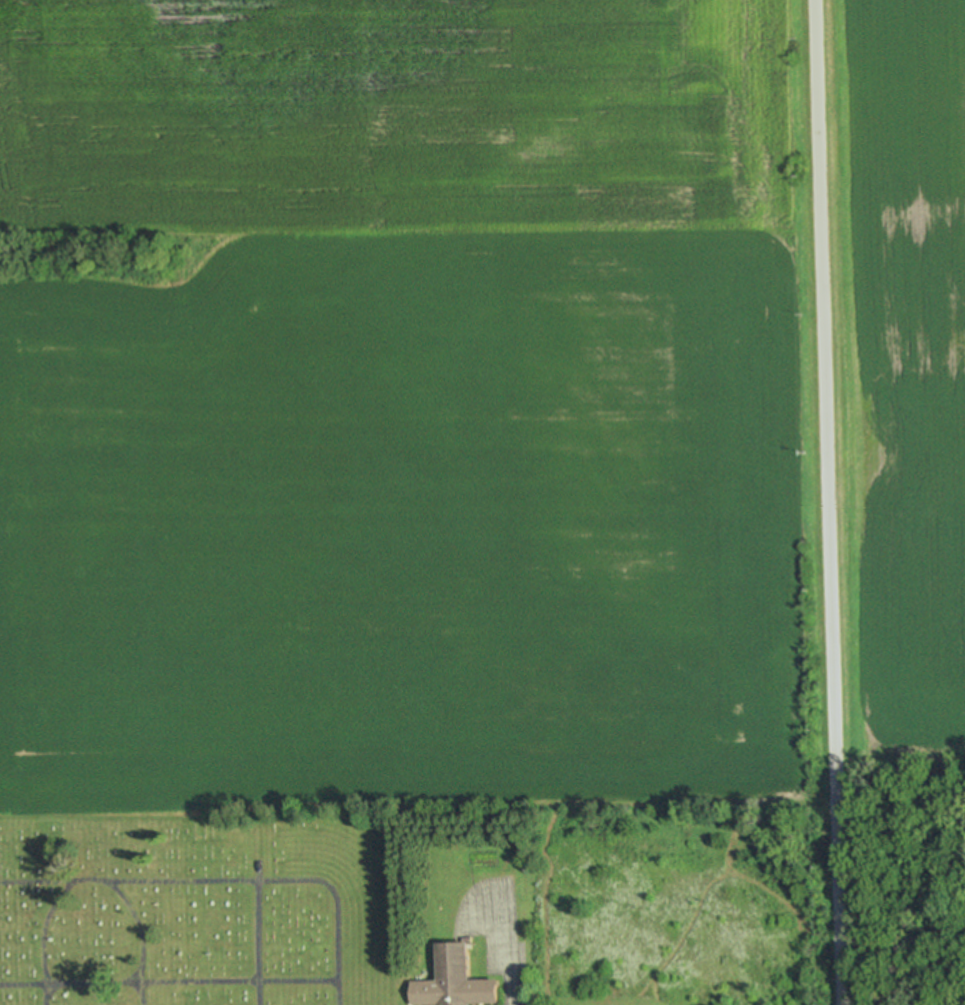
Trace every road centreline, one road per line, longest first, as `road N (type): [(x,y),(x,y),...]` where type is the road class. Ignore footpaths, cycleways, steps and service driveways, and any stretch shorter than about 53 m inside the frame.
road 1 (residential): [(840,1004),(815,0)]

